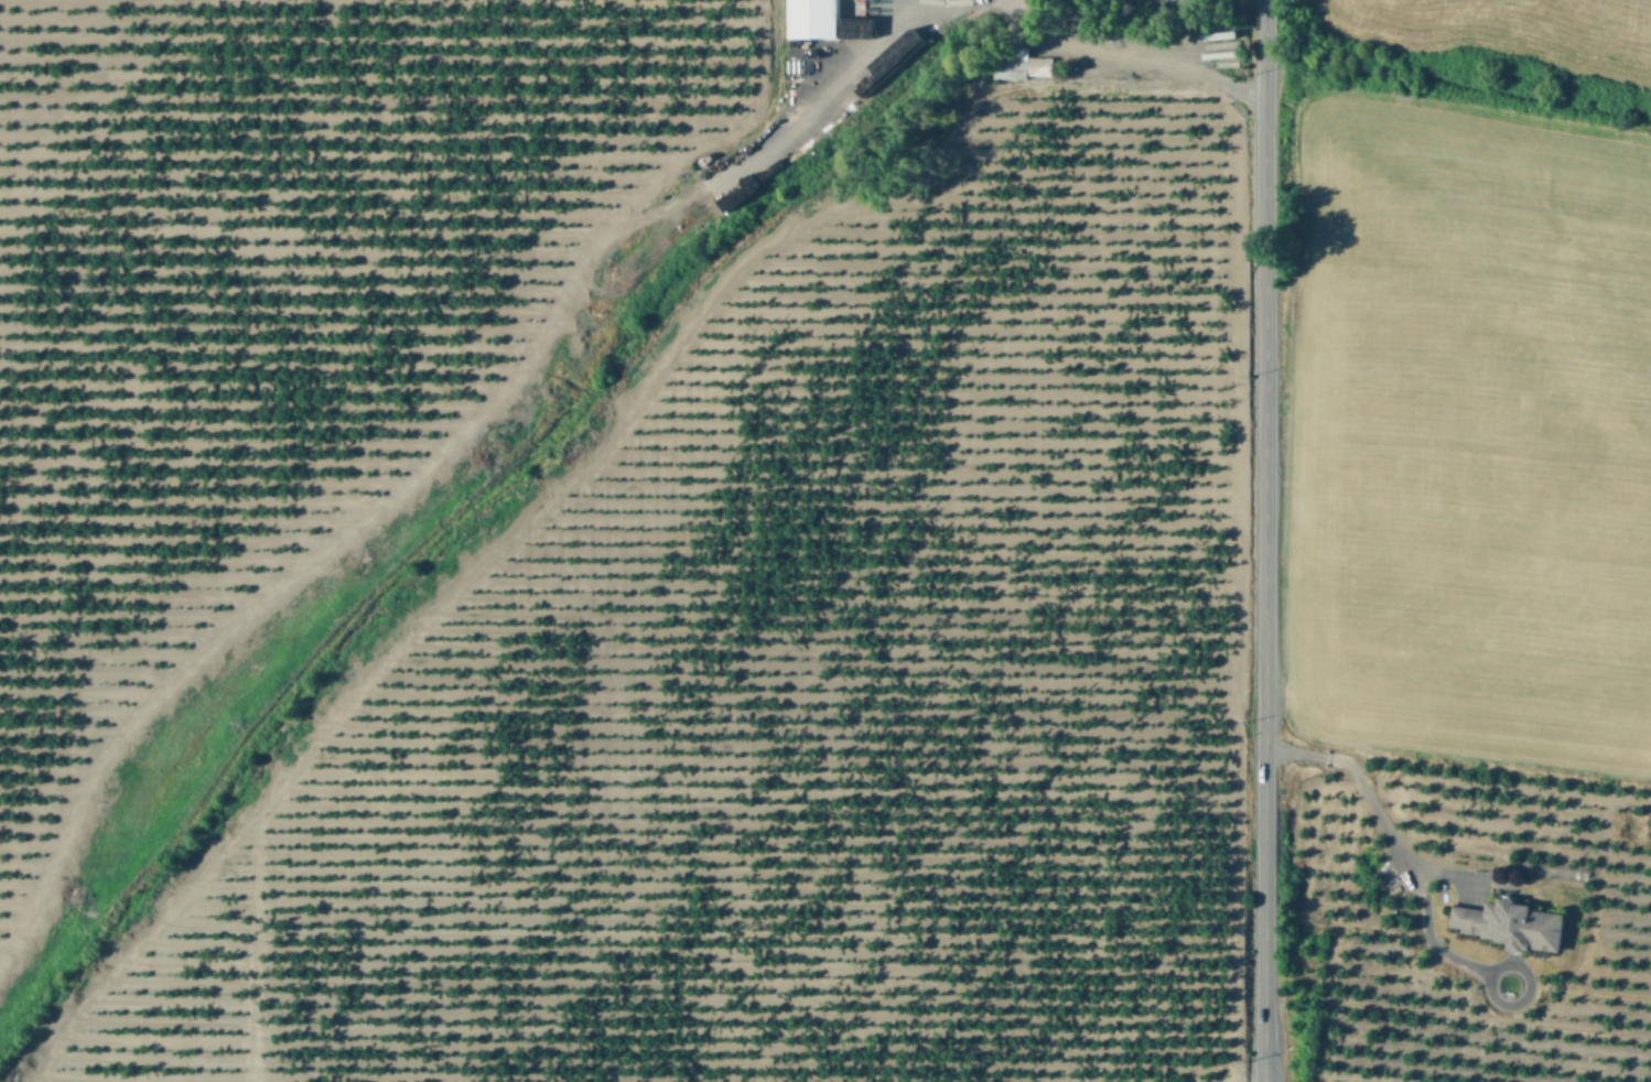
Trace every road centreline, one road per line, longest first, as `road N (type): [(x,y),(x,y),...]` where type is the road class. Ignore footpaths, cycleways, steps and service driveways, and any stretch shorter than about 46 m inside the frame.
road 1 (primary): [(1263,1081),(1266,0)]

